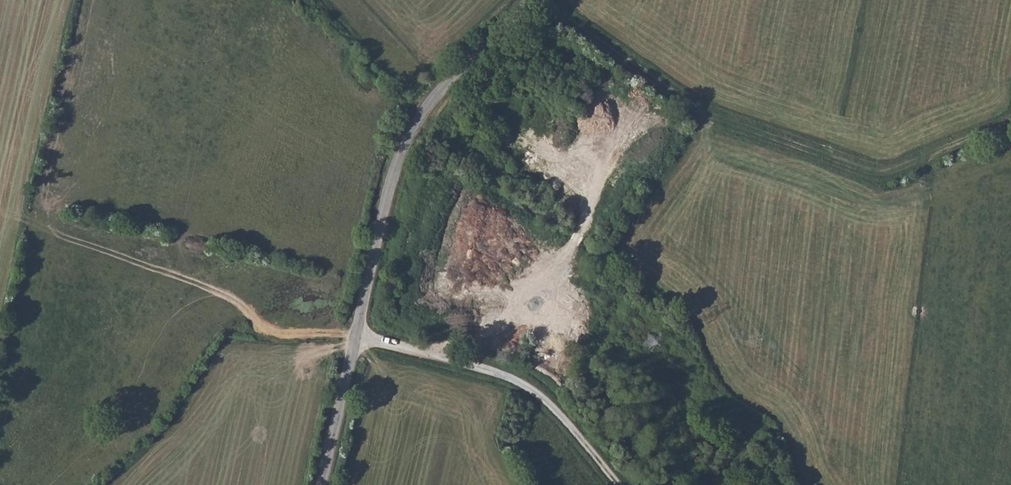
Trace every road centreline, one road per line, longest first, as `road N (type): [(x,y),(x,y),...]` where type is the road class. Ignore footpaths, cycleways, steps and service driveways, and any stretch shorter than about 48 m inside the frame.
road 1 (unclassified): [(536,0),(409,136),(388,194),(322,484)]
road 2 (track): [(541,0),(706,117),(881,179),(1010,128)]
road 3 (track): [(356,332),(518,381),(562,417),(619,484)]

